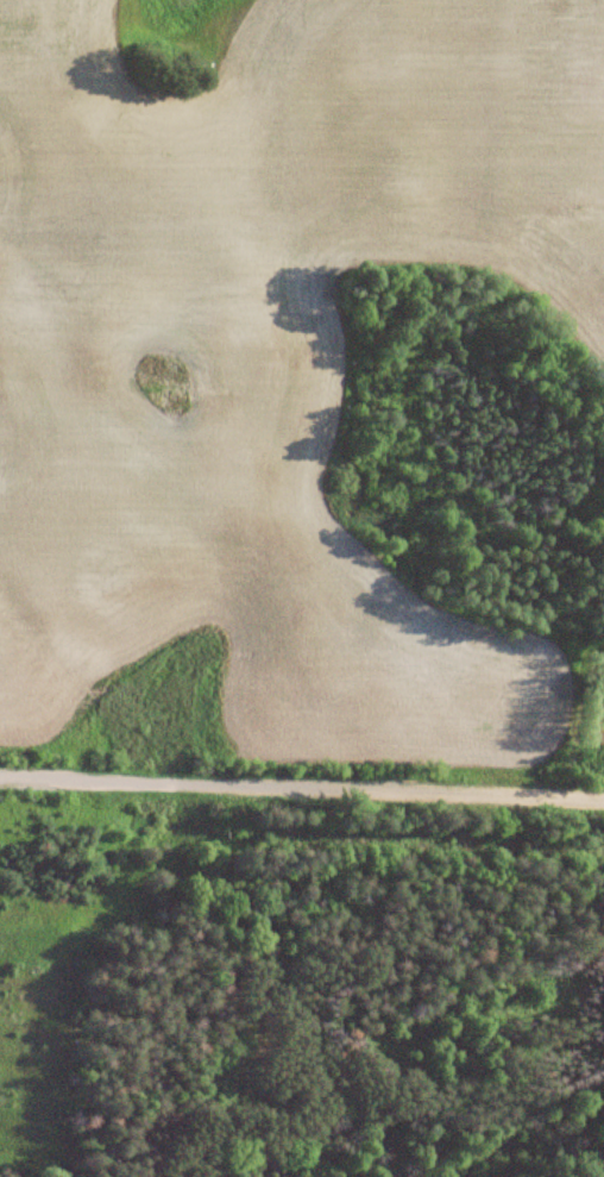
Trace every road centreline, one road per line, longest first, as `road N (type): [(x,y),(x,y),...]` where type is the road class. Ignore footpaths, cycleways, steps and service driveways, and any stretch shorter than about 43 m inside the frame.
road 1 (residential): [(603,798),(0,781)]

